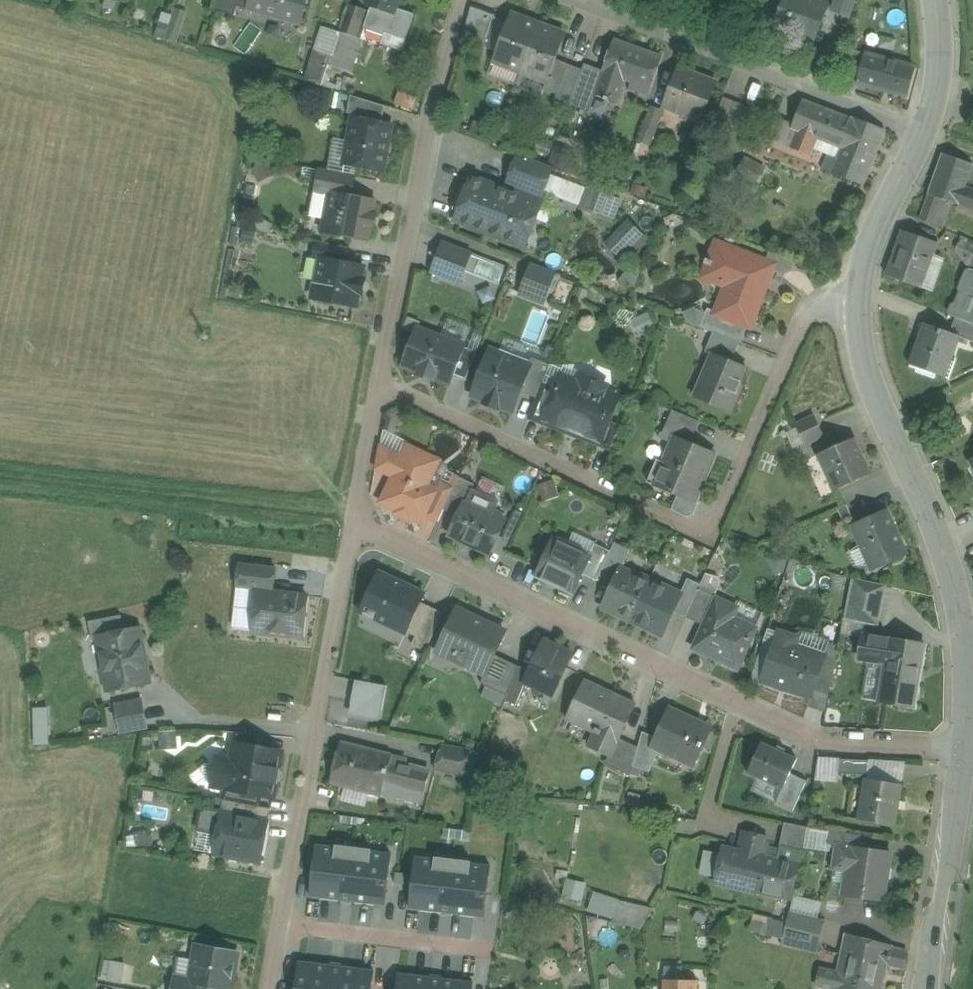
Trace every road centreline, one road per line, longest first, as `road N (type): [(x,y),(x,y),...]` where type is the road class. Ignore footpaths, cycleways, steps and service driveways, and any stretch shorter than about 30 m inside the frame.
road 1 (residential): [(354,523),(824,744),(964,749)]
road 2 (residential): [(859,303),(823,306),(804,321),(723,513),(707,528),(689,528),(380,382)]
road 3 (residential): [(269,988),(354,523)]
road 4 (residential): [(964,749),(967,681),(957,591),(872,388),(859,303)]
road 5 (residential): [(380,382),(420,144),(461,0)]
road 6 (unclassified): [(560,0),(922,139)]
road 7 (track): [(0,474),(325,510),(354,523)]
road 8 (residential): [(926,988),(964,749)]
road 9 (residential): [(859,303),(872,239),(922,139)]
road 10 (residential): [(354,523),(380,382)]
road 11 (residential): [(922,139),(939,69),(935,0)]

